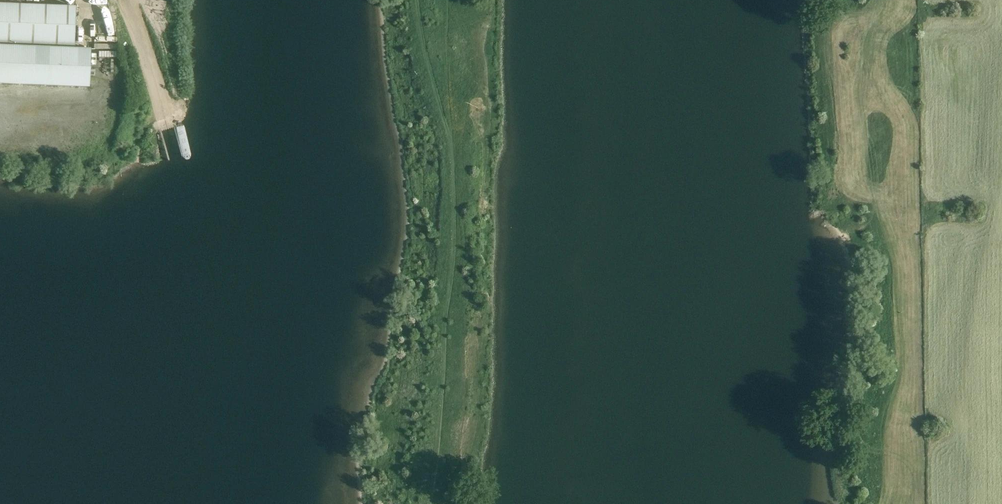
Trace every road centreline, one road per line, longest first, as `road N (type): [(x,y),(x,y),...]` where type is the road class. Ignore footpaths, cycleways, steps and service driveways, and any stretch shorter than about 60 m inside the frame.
road 1 (track): [(417,503),(454,255),(451,0)]

